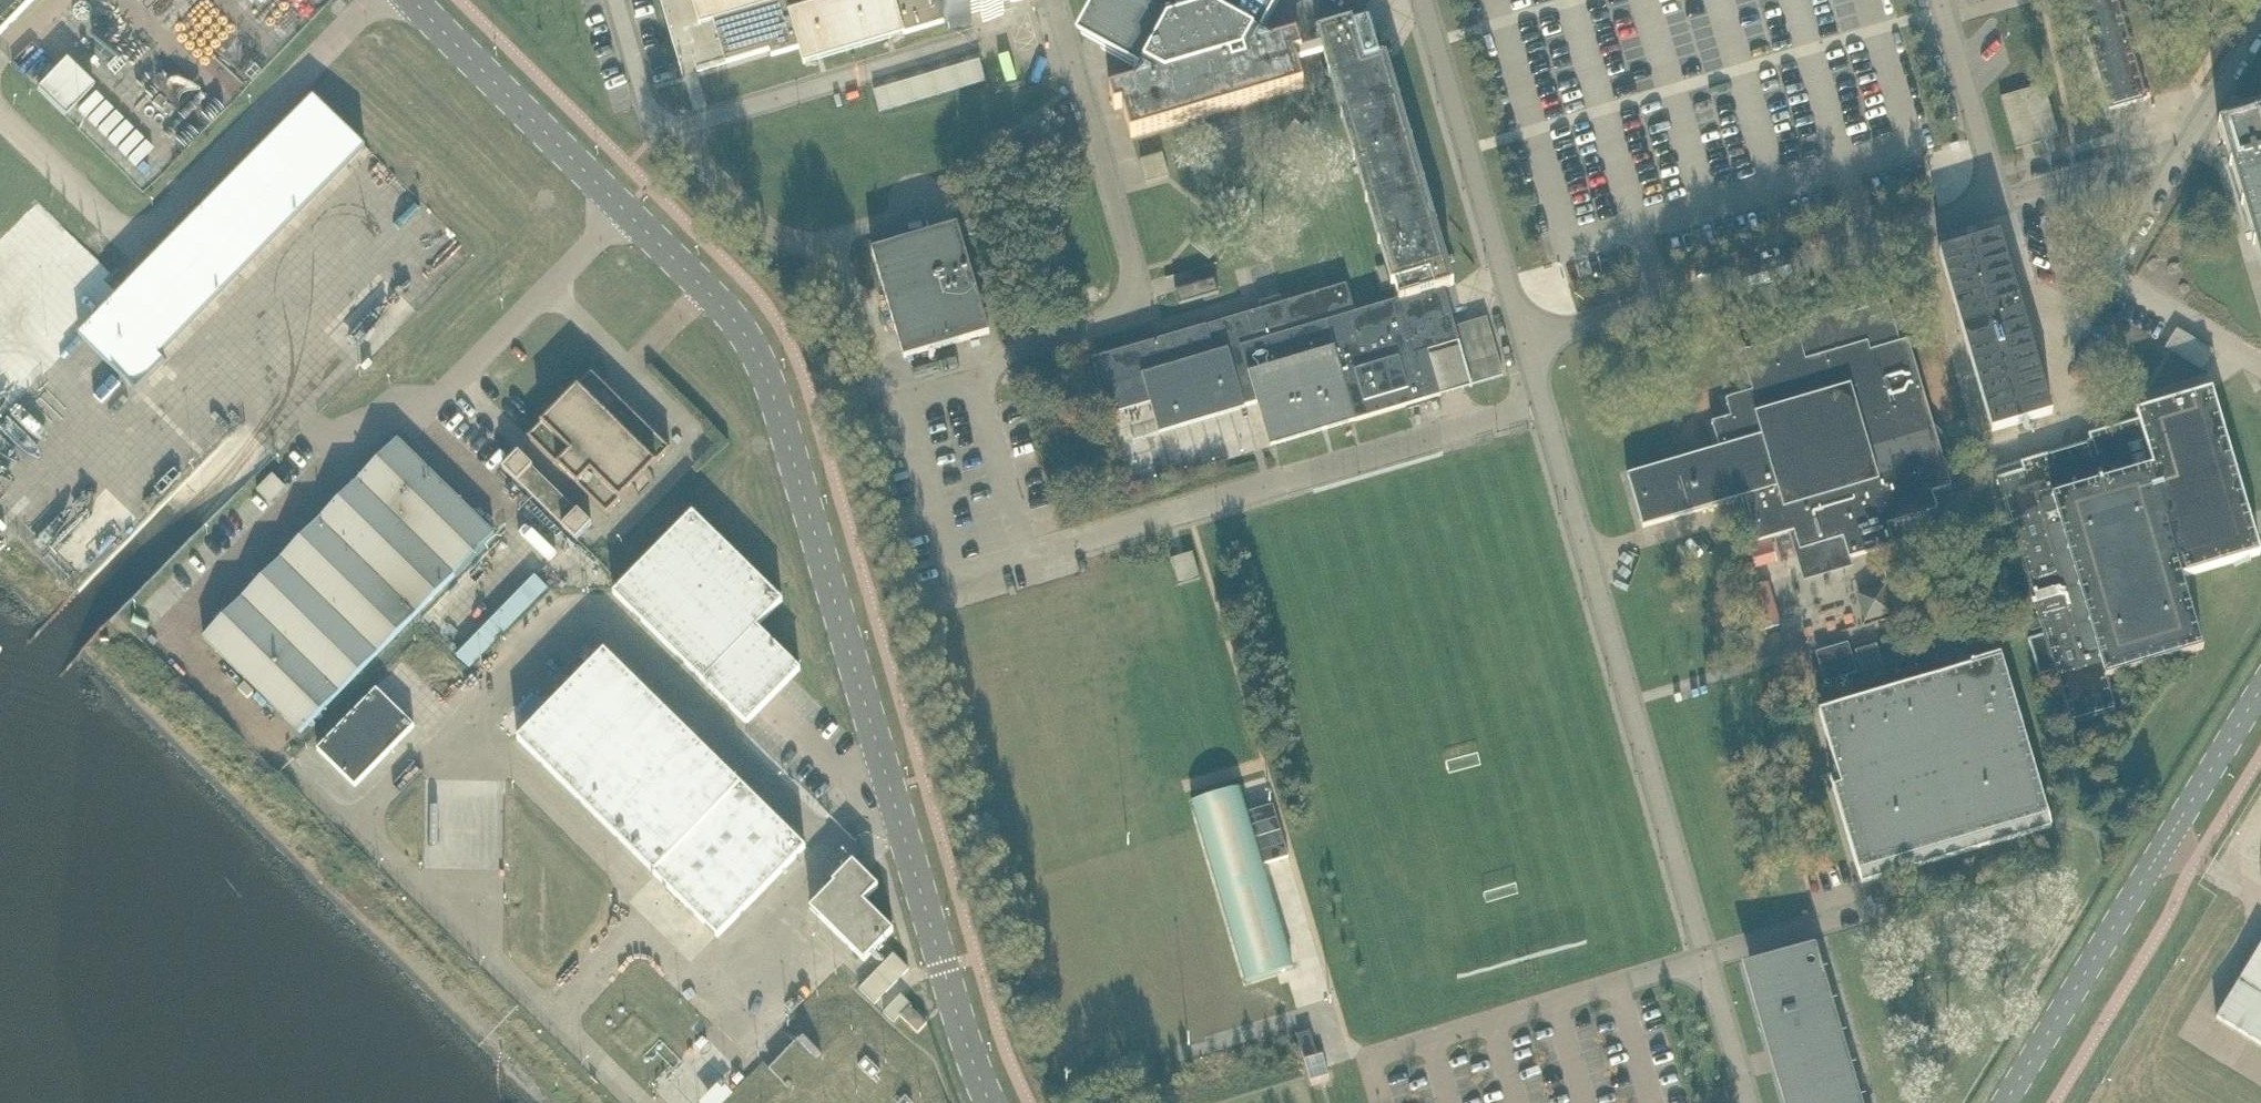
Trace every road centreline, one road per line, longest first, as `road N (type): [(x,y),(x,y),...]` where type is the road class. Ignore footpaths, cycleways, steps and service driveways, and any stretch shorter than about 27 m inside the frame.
road 1 (unclassified): [(992,1102),(776,395),(732,317),(626,210)]
road 2 (unclassified): [(1061,15),(1135,286),(1114,316),(1014,349),(977,383),(890,401),(839,263),(767,230),(699,161),(685,125)]
road 3 (unclassified): [(626,210),(445,393),(398,402),(165,639),(273,744)]
road 4 (unclassified): [(1544,404),(1703,946),(1699,974)]
road 5 (unclassified): [(382,0),(137,245),(0,115)]
road 6 (unclassified): [(1067,544),(1544,404)]
road 7 (unclassified): [(1989,193),(1971,211),(1526,343)]
road 8 (unclassified): [(2006,1102),(2260,690)]
road 9 (unclassified): [(1061,15),(685,125)]
road 10 (unclassified): [(1424,0),(1526,343)]
road 11 (unclassified): [(626,210),(414,0)]
road 12 (unclassified): [(1941,0),(1993,174),(1989,193)]
road 13 (unclassified): [(1989,193),(2006,201),(2166,153),(2178,161)]
road 14 (unclassified): [(2084,315),(2178,161)]
road 15 (unclassified): [(2178,161),(2260,24)]
road 16 (unclassified): [(685,125),(664,122),(650,107),(617,0)]
road 17 (unclassified): [(1750,1102),(1715,990),(1699,974)]

